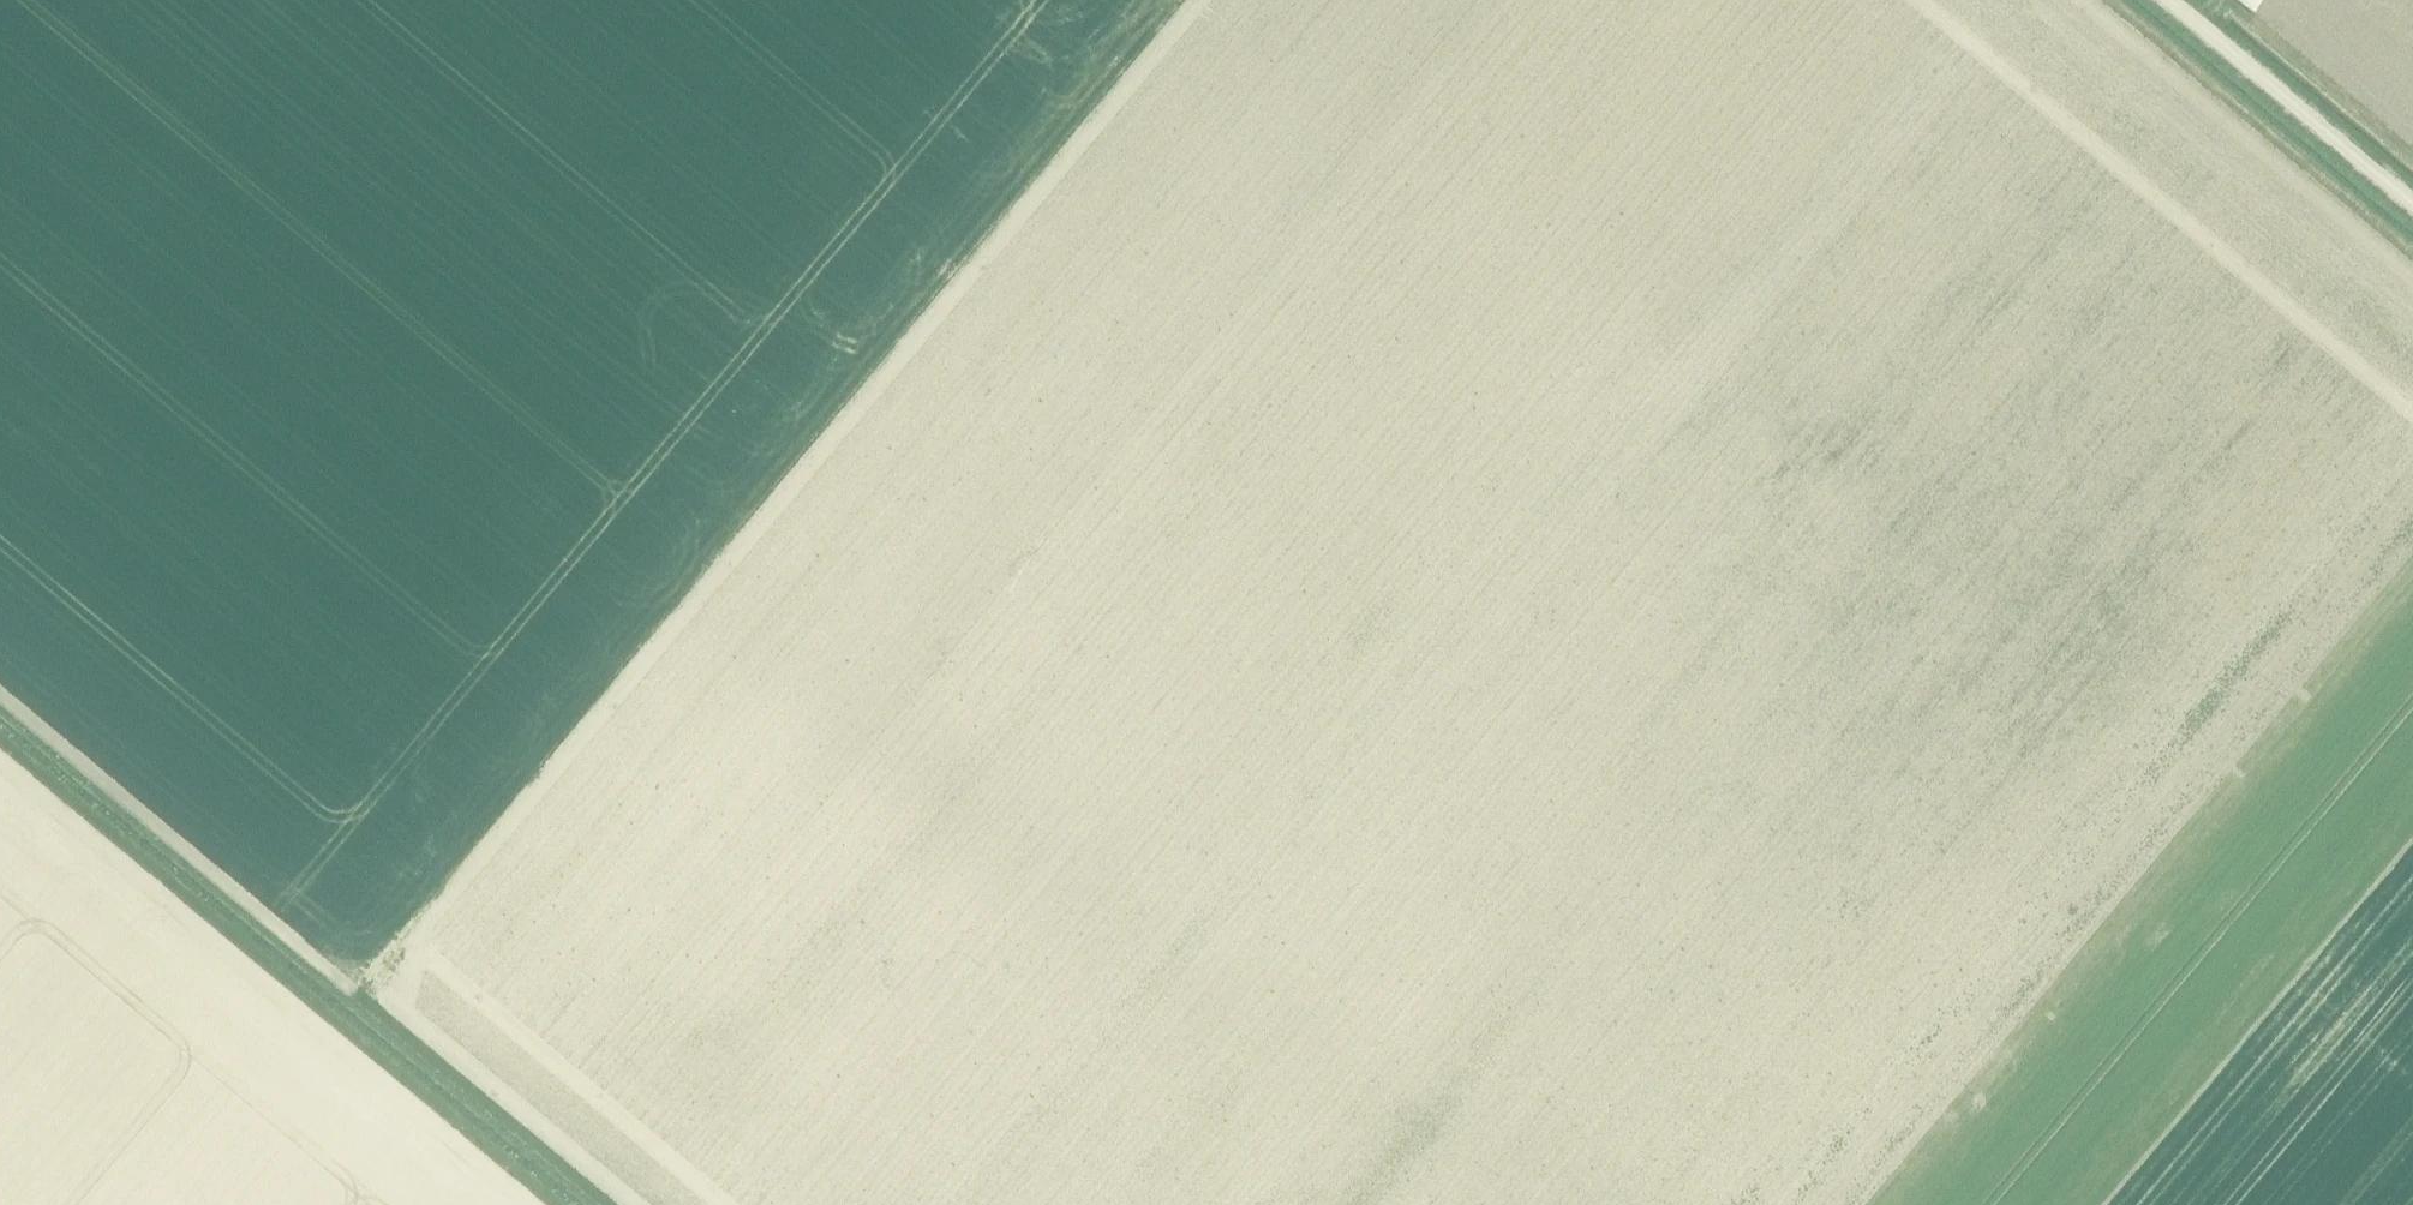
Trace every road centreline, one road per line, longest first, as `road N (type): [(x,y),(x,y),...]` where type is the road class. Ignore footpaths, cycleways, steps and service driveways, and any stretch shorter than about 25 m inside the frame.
road 1 (unclassified): [(2412,208),(2164,0)]

